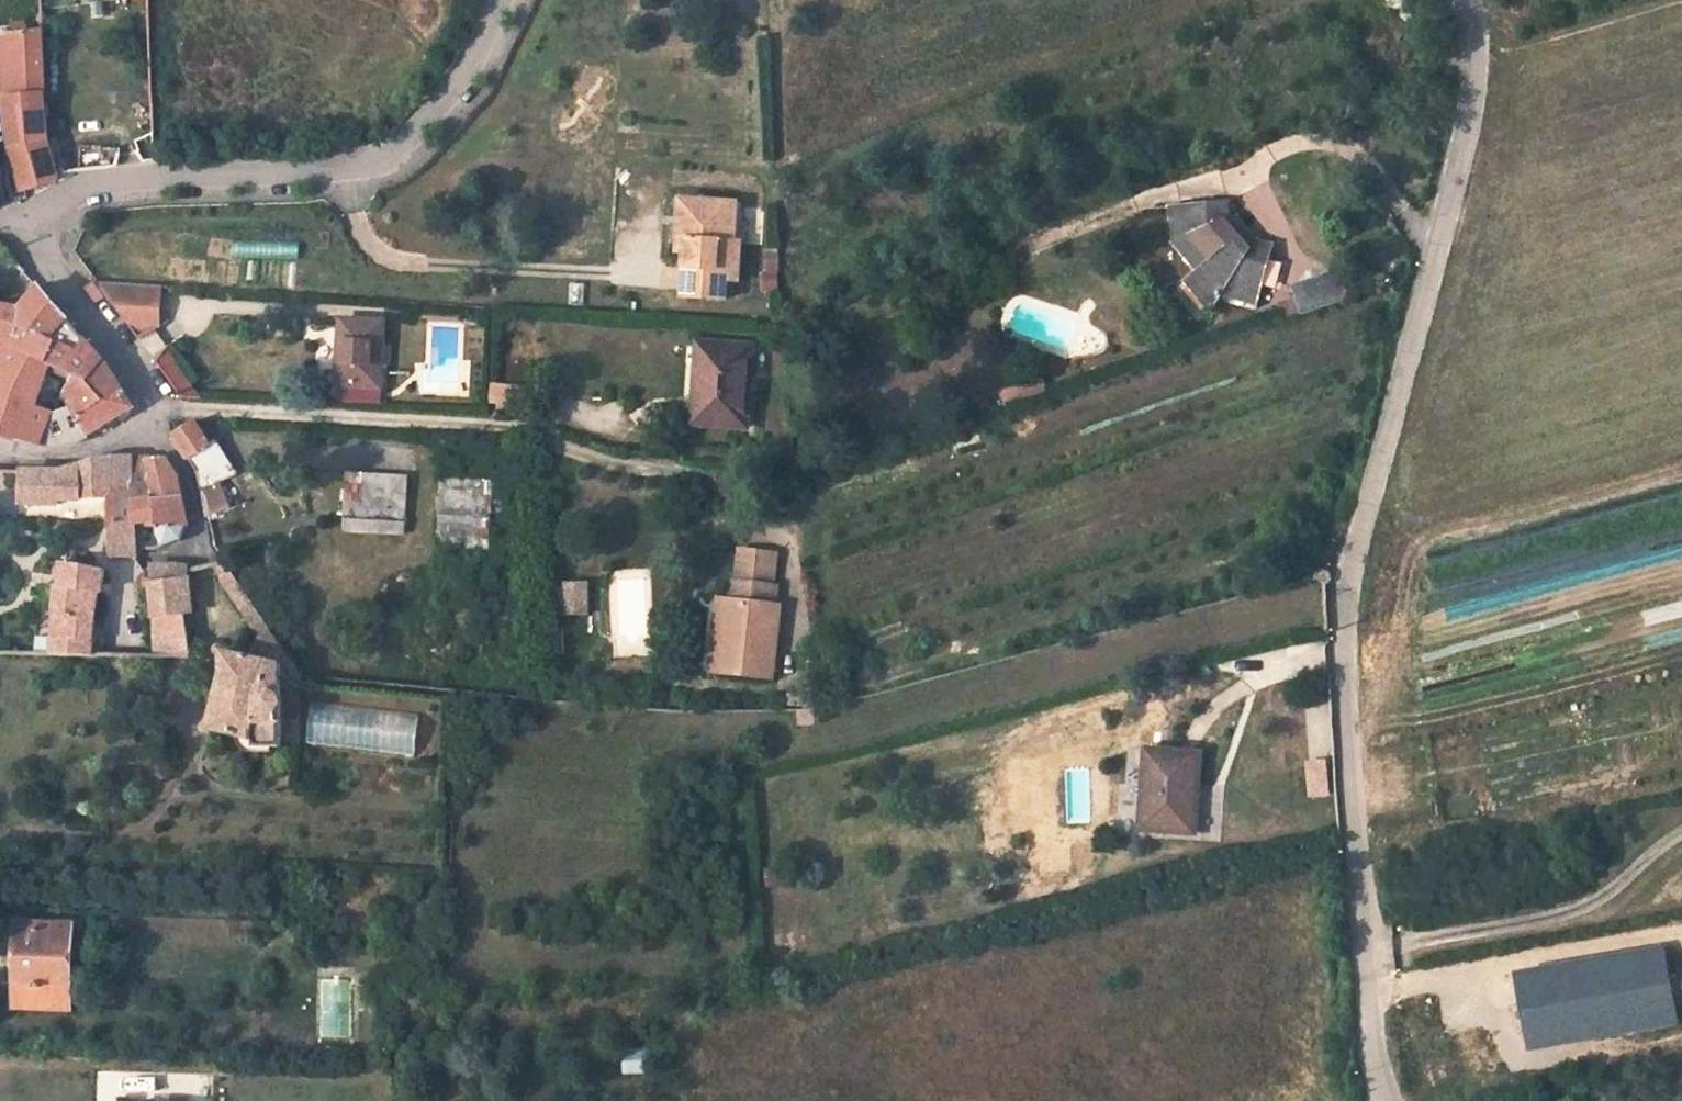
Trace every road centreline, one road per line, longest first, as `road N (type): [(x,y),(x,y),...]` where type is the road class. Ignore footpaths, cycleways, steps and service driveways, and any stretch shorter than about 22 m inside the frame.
road 1 (residential): [(1473,0),(1476,102),(1345,587),(1349,724),(1384,1100)]
road 2 (residential): [(503,0),(458,89),(393,157),(317,173),(108,179),(31,219)]
road 3 (residential): [(0,454),(70,458),(123,440),(164,409),(31,219)]
road 4 (track): [(1681,783),(1359,847)]

